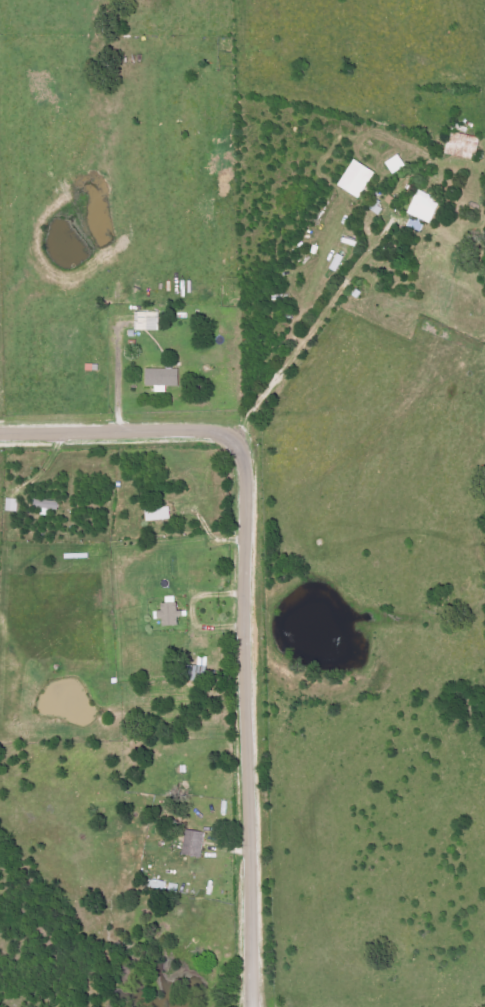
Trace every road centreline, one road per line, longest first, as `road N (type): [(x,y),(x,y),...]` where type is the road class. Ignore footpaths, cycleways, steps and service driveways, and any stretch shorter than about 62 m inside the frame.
road 1 (residential): [(252,1006),(245,478),(238,446),(221,434)]
road 2 (residential): [(0,434),(221,434)]

